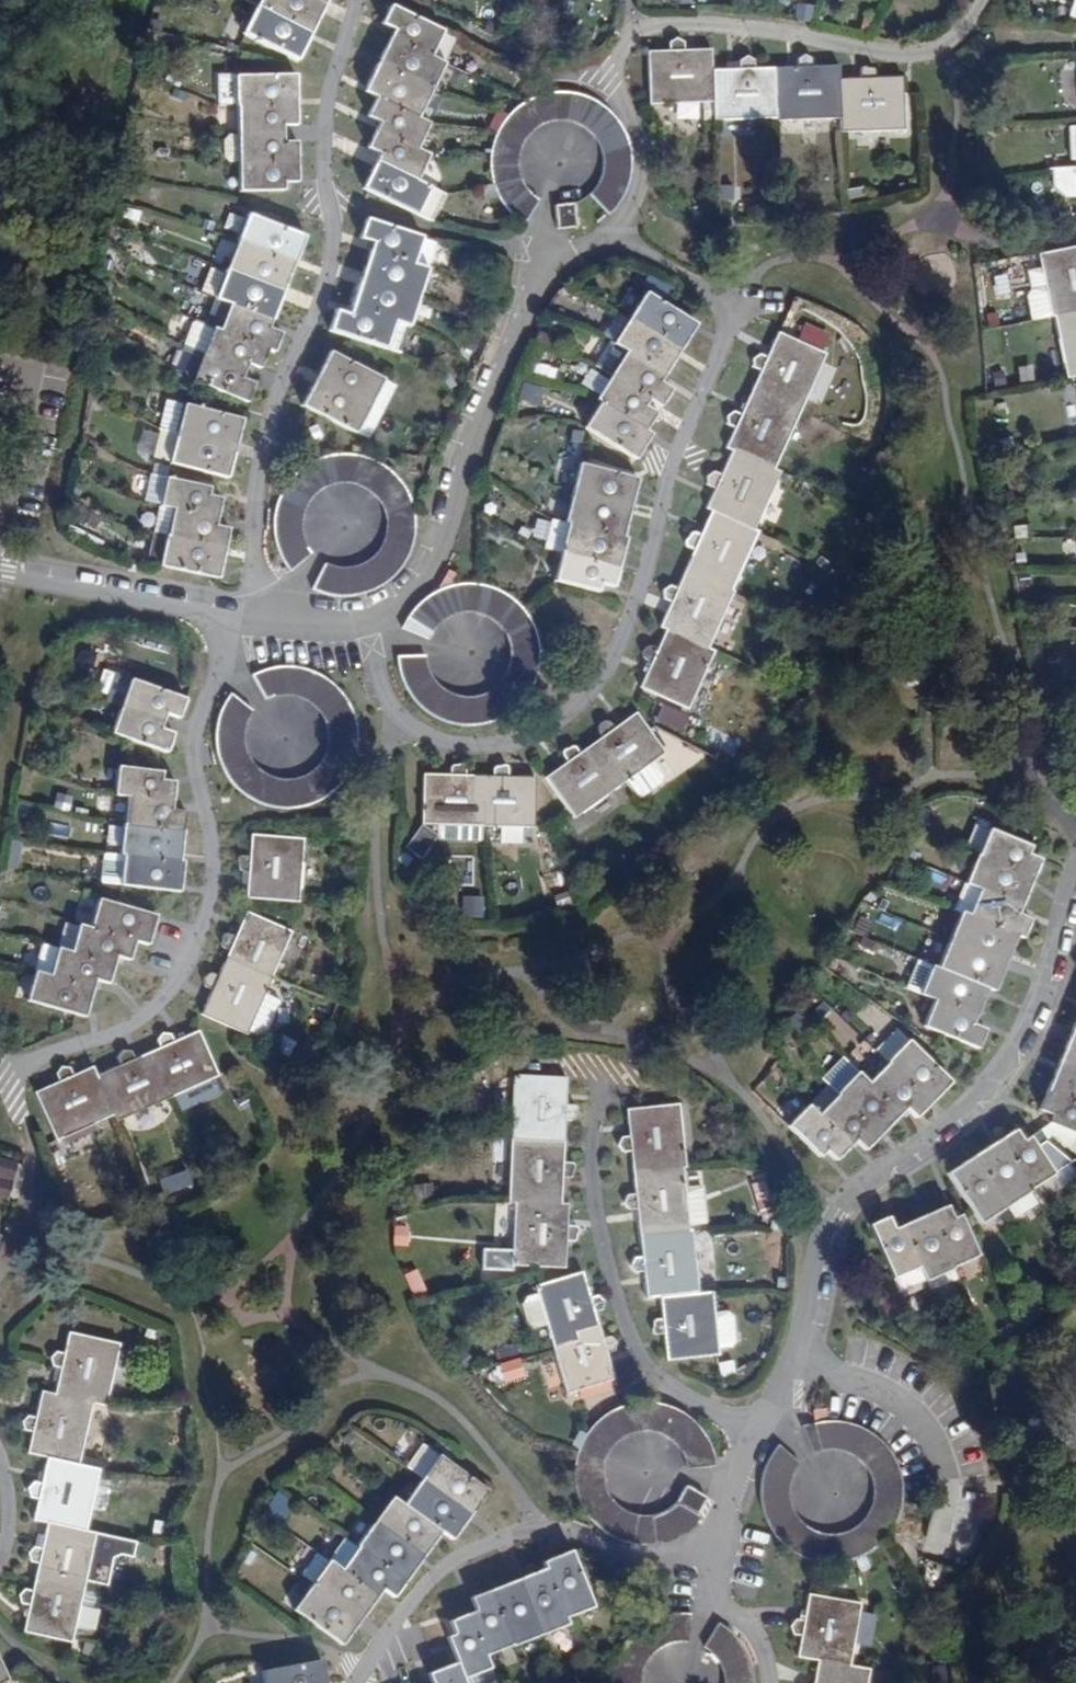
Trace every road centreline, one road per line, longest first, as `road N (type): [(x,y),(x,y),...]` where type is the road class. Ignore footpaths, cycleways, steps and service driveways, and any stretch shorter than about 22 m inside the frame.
road 1 (residential): [(368,637),(389,720),(431,742),(477,748),(524,739),(570,710),(599,671),(626,618),(724,312),(654,261),(608,244)]
road 2 (residential): [(41,1245),(23,1195),(27,1133),(4,1073),(108,1034),(141,1015),(169,983),(194,935),(206,874),(194,747),(201,697),(234,619)]
road 3 (residential): [(1075,875),(1017,1052),(972,1106),(857,1185),(830,1219),(793,1350),(752,1431)]
road 4 (residential): [(234,619),(249,573),(261,432),(322,288),(328,243),(320,189),(324,94),(352,0)]
road 5 (residential): [(975,0),(943,51),(647,25),(615,47),(600,81),(624,103),(641,156),(608,244)]
road 6 (residential): [(608,244),(559,245),(535,258),(469,414),(442,526),(425,564),(368,637)]
road 7 (residential): [(600,1076),(588,1192),(620,1321),(655,1381),(681,1402),(752,1431)]
road 8 (residential): [(358,1682),(440,1575),(532,1529),(594,1553),(711,1572)]
road 9 (residential): [(0,575),(234,619)]
road 10 (residential): [(752,1431),(722,1490),(711,1572)]
road 11 (residential): [(234,619),(368,637)]
road 12 (residential): [(711,1572),(726,1608),(765,1640),(778,1682)]

